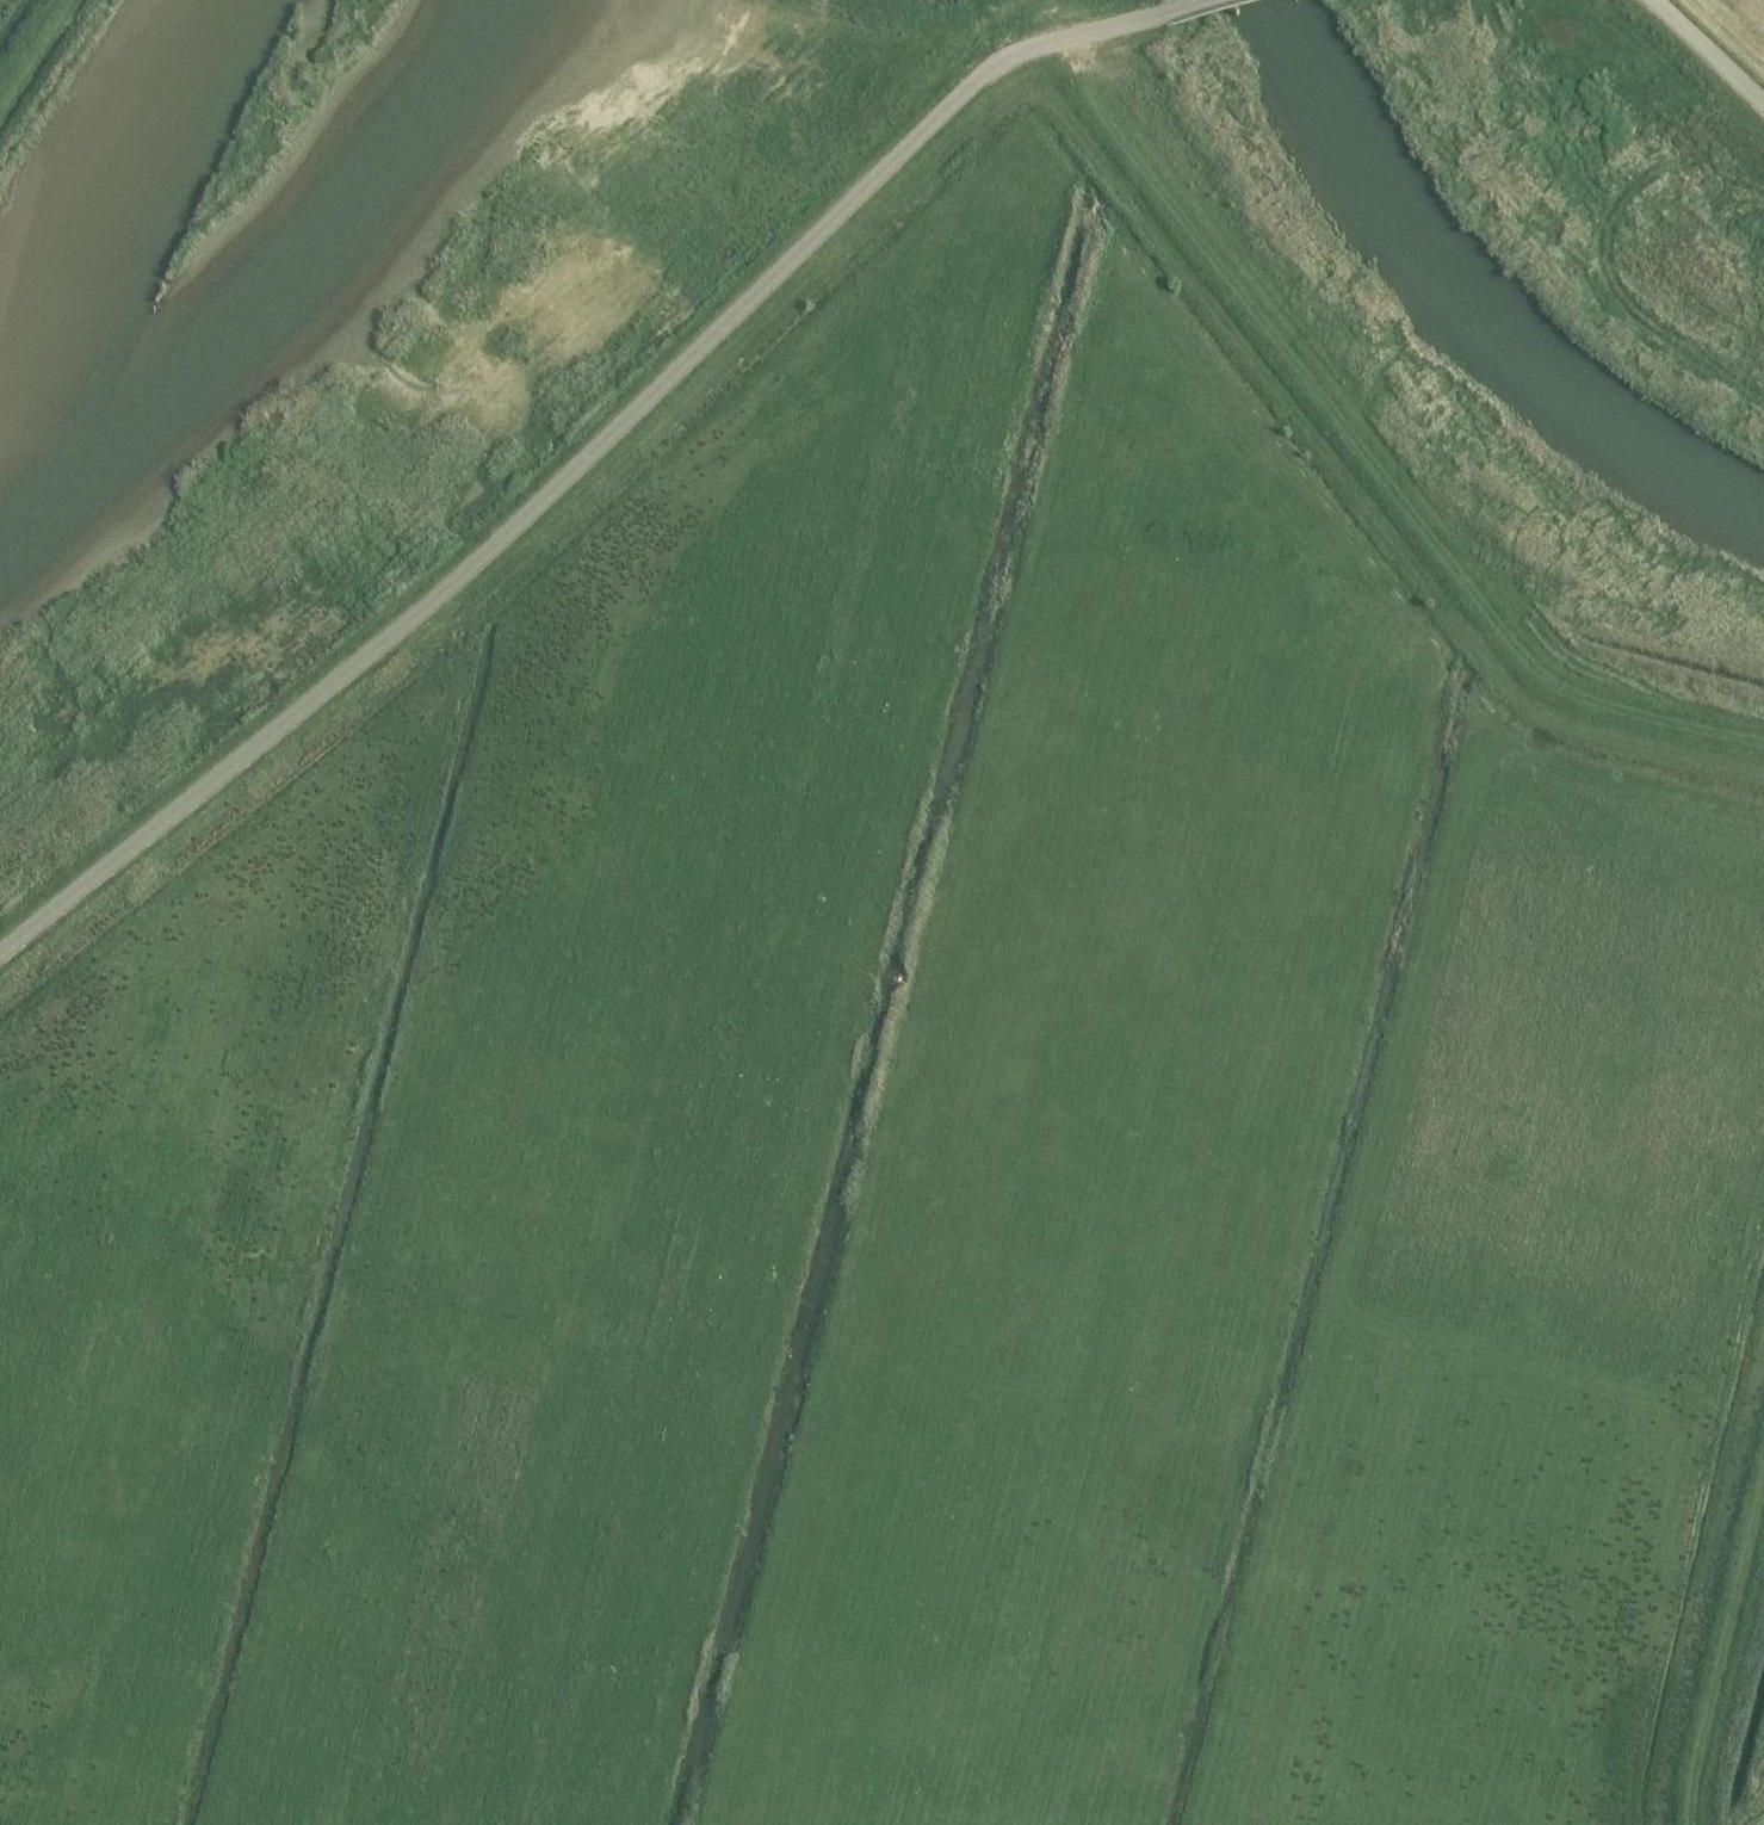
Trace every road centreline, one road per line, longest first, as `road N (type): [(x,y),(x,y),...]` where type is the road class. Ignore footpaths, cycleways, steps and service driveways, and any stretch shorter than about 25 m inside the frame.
road 1 (unclassified): [(1226,0),(1013,51),(888,138),(741,318),(602,440),(481,562),(0,958)]
road 2 (unclassified): [(1763,95),(1657,0)]
road 3 (track): [(71,0),(0,109)]

